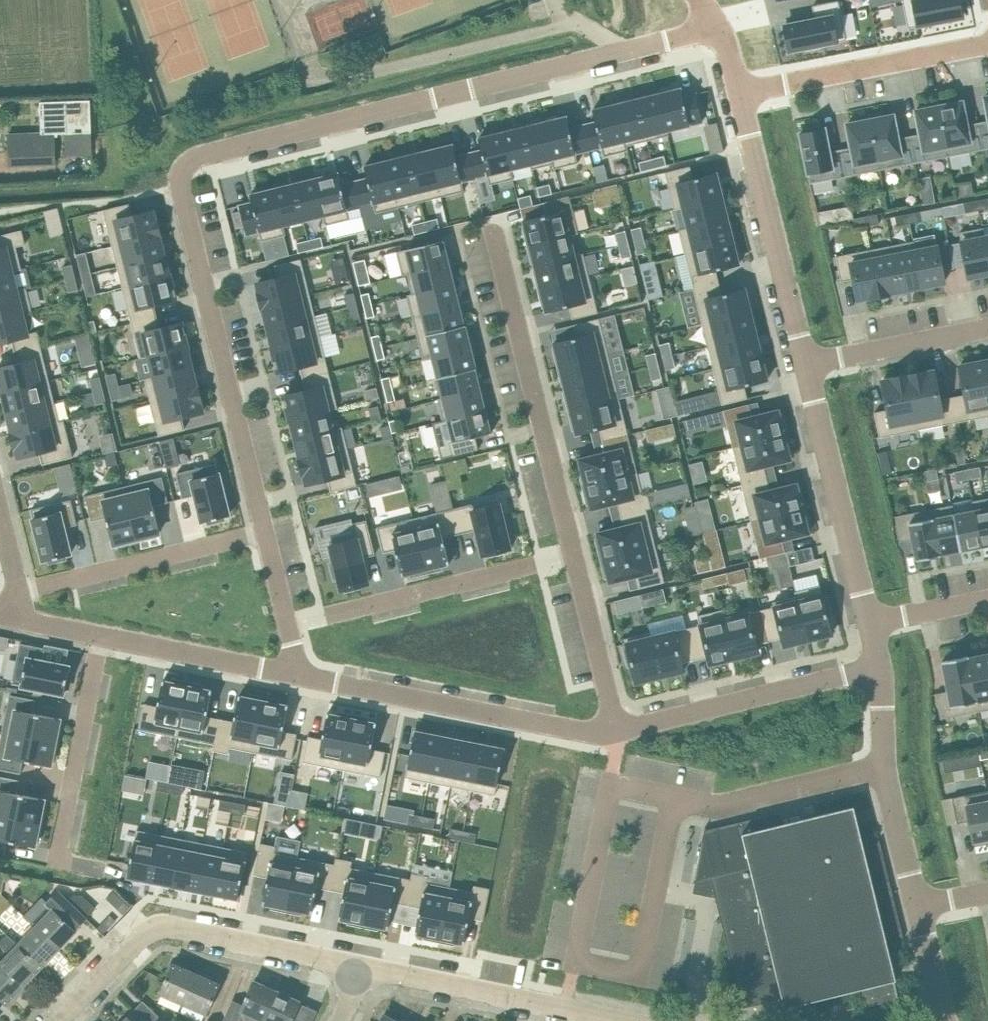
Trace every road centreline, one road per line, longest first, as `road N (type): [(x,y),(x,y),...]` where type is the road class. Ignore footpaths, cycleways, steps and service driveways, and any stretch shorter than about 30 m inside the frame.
road 1 (residential): [(262,533),(184,203),(197,161),(215,148),(715,28)]
road 2 (residential): [(573,561),(495,231)]
road 3 (residential): [(65,1020),(162,931),(363,965)]
road 4 (residential): [(615,724),(578,731),(294,676)]
road 5 (residential): [(287,628),(573,561)]
road 6 (residential): [(804,367),(742,93)]
road 7 (residential): [(879,659),(615,724)]
road 8 (residential): [(871,625),(804,367)]
road 9 (residential): [(363,965),(623,1020)]
road 10 (residential): [(14,592),(262,533)]
road 11 (residential): [(918,907),(884,772),(879,659)]
road 12 (residential): [(742,93),(987,42)]
road 13 (residential): [(102,638),(59,874)]
road 14 (residential): [(294,676),(102,638)]
road 15 (residential): [(987,326),(804,367)]
road 16 (residential): [(615,724),(573,561)]

